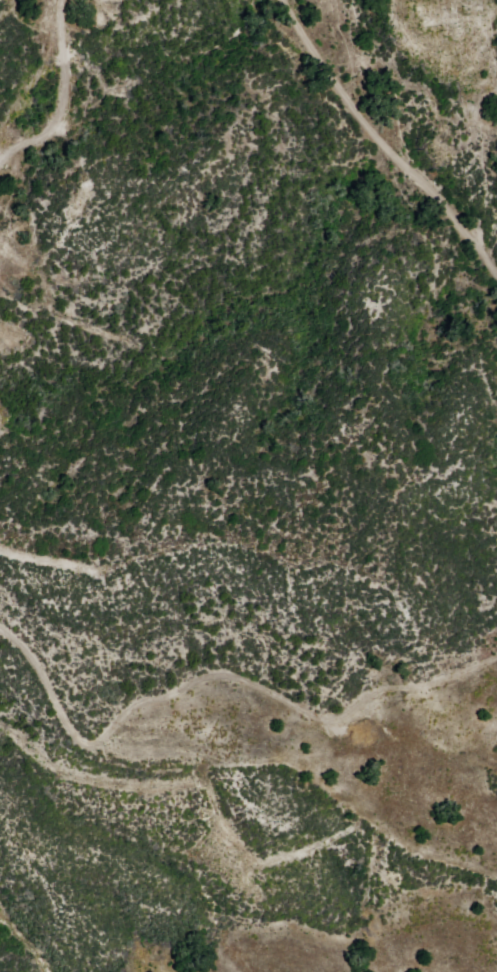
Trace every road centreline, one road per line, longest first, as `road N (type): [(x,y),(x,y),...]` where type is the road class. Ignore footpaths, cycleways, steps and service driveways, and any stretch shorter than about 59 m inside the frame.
road 1 (track): [(280,0),(401,169),(496,277)]

